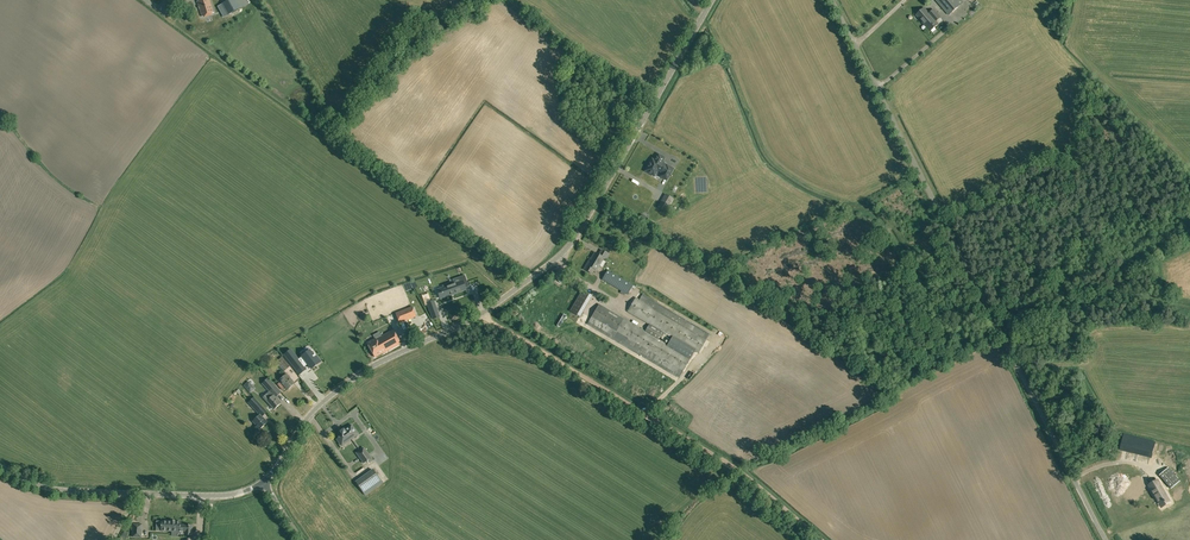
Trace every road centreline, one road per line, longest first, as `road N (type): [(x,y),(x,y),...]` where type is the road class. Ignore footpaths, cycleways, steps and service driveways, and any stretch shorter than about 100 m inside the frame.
road 1 (tertiary): [(262,482),(330,395),(482,314),(560,255),(712,0)]
road 2 (unclassified): [(1107,539),(832,0)]
road 3 (track): [(823,539),(741,472),(482,314)]
road 4 (tertiary): [(0,466),(77,492),(226,495),(262,482)]

